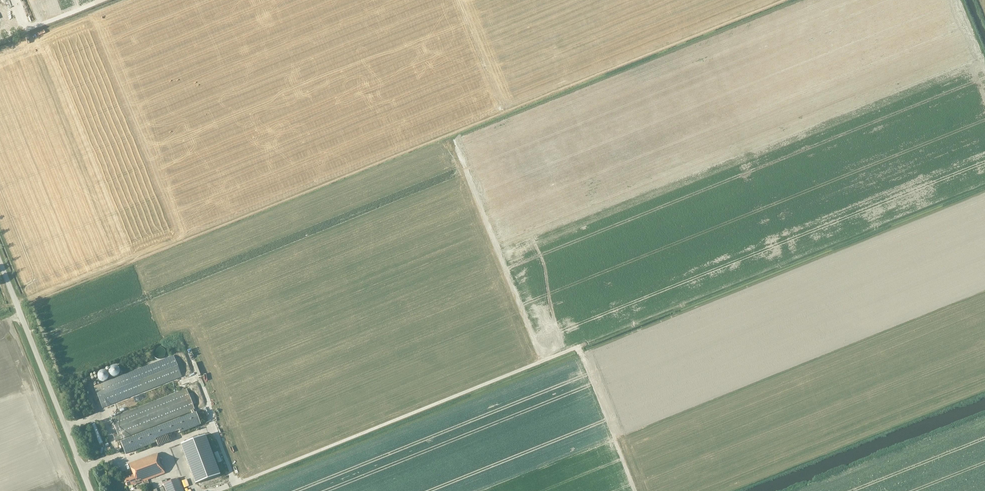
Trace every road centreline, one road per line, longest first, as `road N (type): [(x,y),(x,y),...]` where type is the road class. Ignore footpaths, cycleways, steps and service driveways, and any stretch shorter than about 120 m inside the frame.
road 1 (track): [(580,346),(216,490)]
road 2 (unclassified): [(91,490),(0,263)]
road 3 (track): [(192,356),(235,484)]

